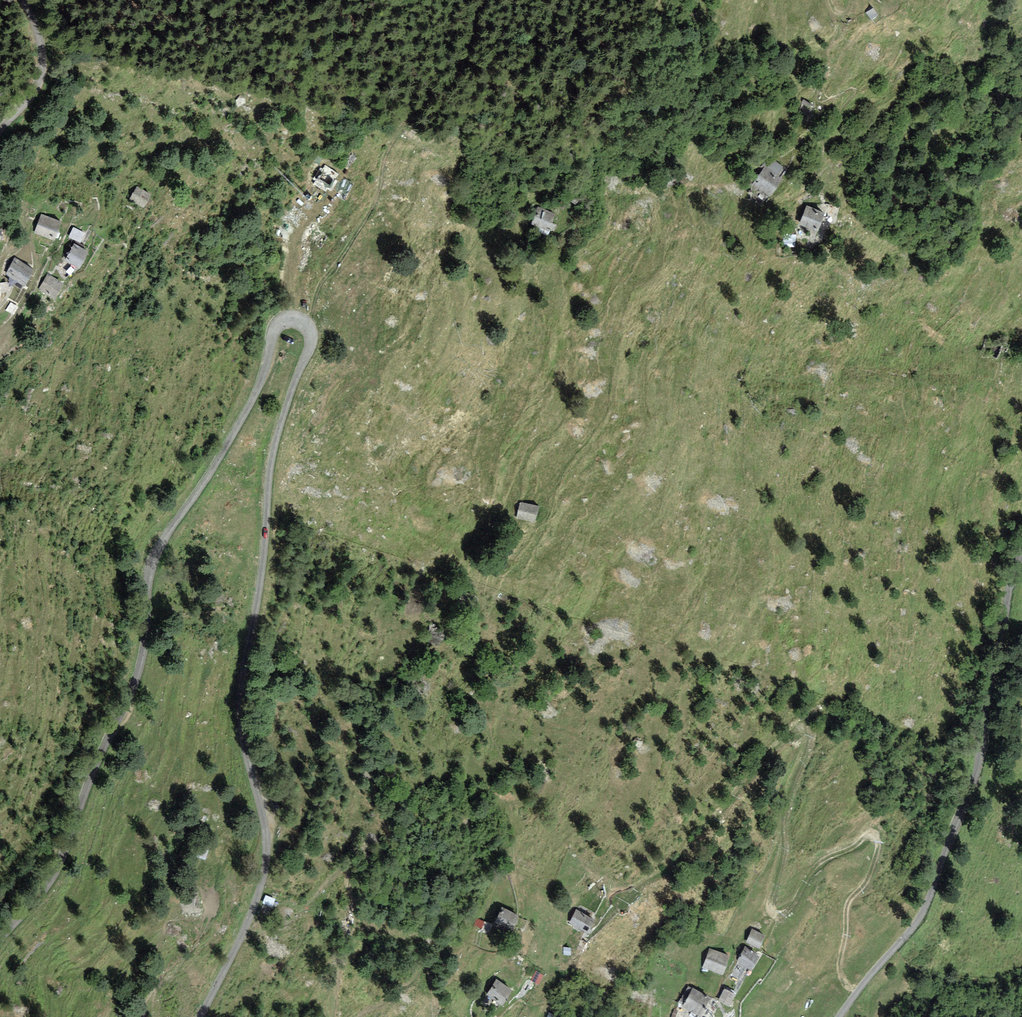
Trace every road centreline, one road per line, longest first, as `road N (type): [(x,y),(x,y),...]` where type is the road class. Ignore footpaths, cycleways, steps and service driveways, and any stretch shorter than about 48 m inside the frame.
road 1 (unclassified): [(201,1016),(247,926),(266,865),(240,700),(273,453),(311,343),(299,322),(275,329),(254,395),(157,549),(132,689),(54,875),(0,939)]
road 2 (track): [(630,895),(677,863),(805,729),(770,908),(788,911),(824,861),(873,836),(875,857),(846,909),(839,961),(841,978),(856,993)]
road 3 (unclassified): [(1021,549),(974,779),(925,909),(839,1016)]
road 4 (unclassified): [(0,132),(34,93),(44,67),(22,0)]

